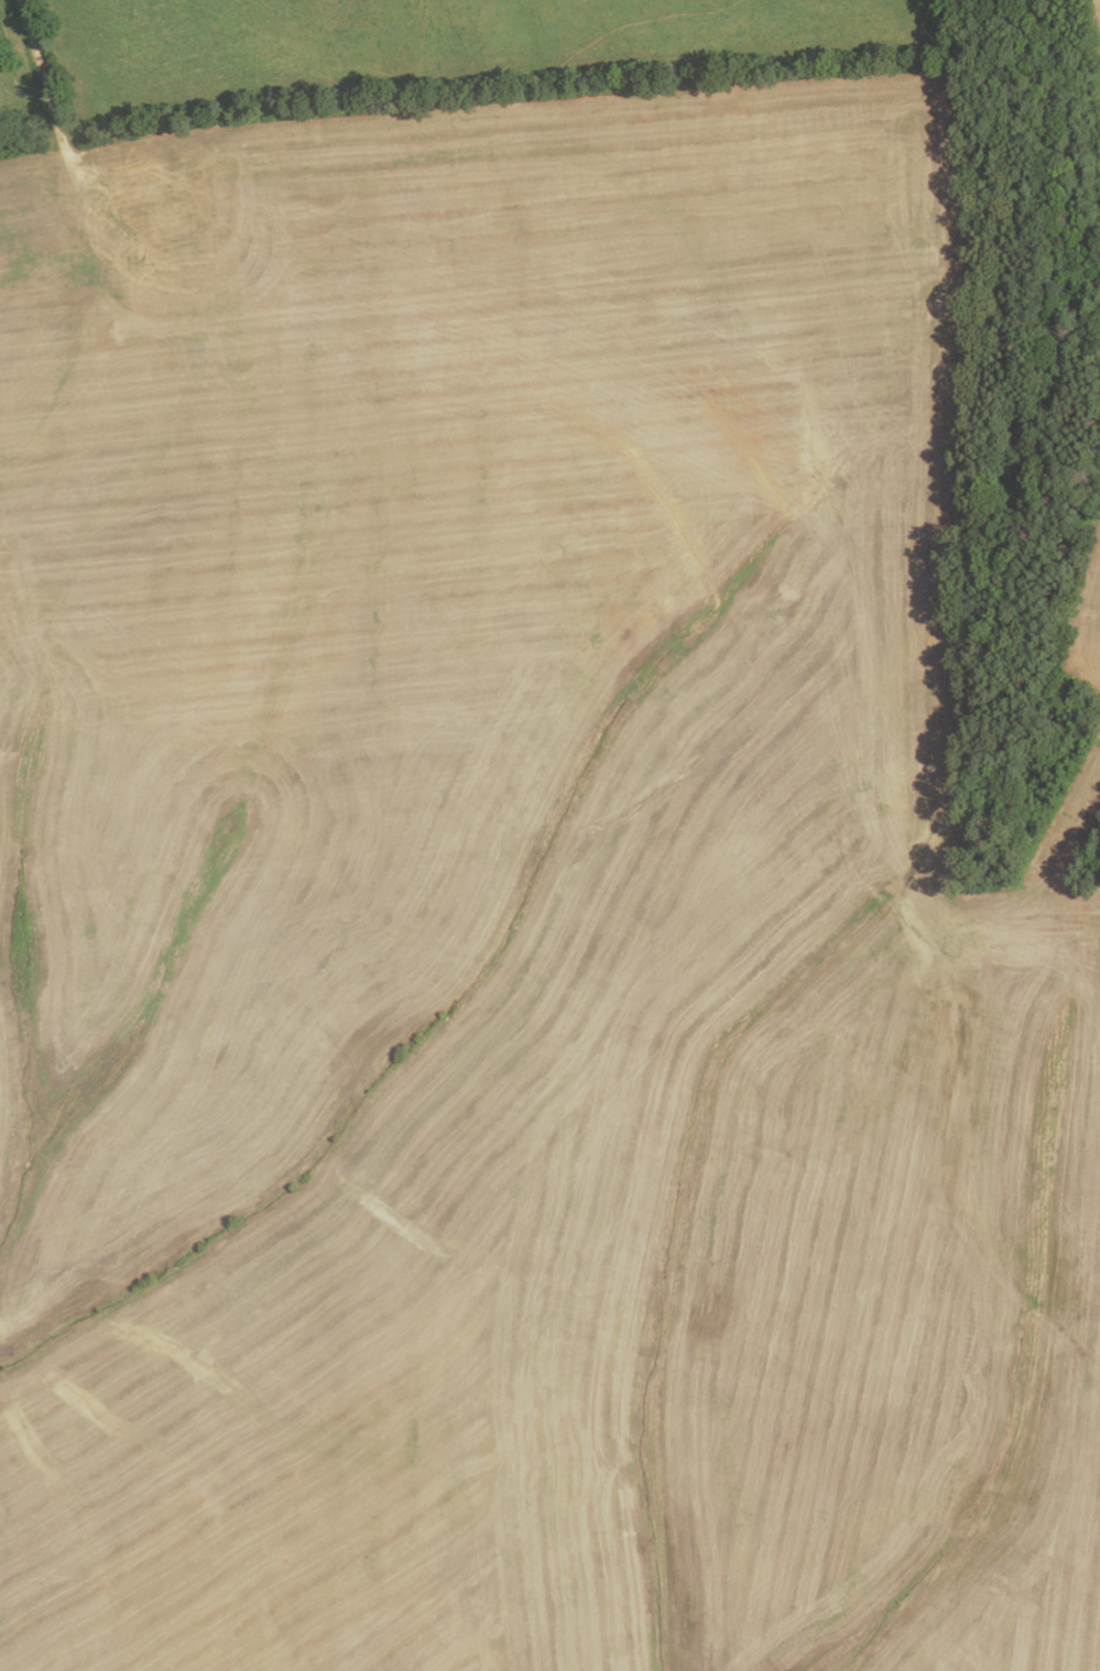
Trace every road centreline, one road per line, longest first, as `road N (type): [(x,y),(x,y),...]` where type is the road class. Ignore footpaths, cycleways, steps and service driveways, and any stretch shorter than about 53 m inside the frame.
road 1 (track): [(67,154),(20,0)]

